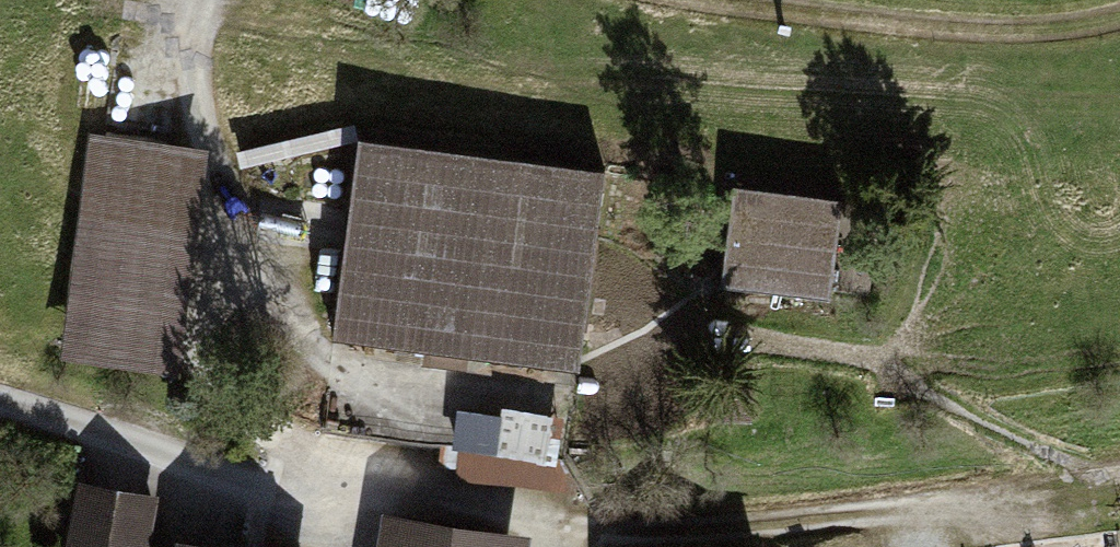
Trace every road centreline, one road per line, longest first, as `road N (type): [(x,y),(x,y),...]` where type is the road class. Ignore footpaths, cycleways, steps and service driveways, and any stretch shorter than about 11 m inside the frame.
road 1 (residential): [(0,402),(287,490),(574,528)]
road 2 (track): [(192,0),(181,41),(183,82),(223,192),(216,356),(241,404),(349,499)]
road 3 (track): [(574,528),(771,526),(1119,472)]
road 4 (track): [(222,228),(315,346),(345,373),(389,389),(556,412)]
road 5 (track): [(727,0),(1016,28)]

